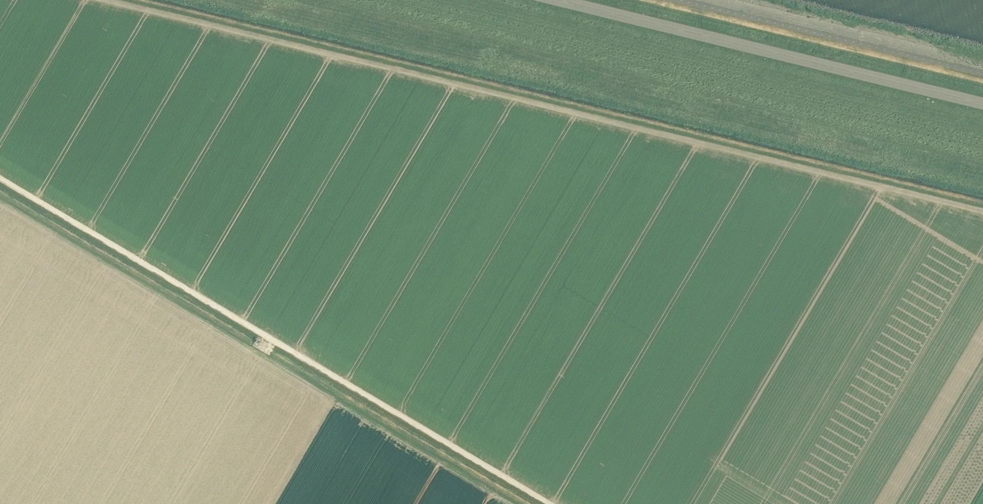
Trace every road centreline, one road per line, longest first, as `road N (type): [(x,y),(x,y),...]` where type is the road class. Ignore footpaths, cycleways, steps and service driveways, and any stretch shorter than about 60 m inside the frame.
road 1 (tertiary): [(982,104),(553,0)]

